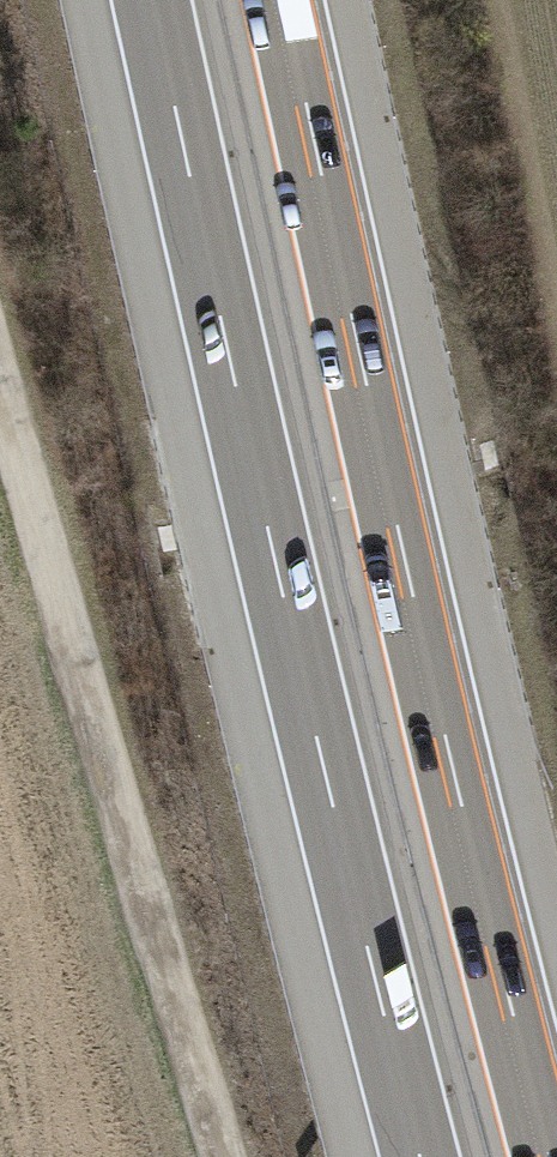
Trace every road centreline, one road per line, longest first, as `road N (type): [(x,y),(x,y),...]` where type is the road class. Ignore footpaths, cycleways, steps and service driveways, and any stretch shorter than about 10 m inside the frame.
road 1 (motorway): [(554,1156),(433,684),(287,0)]
road 2 (motorway): [(156,0),(421,1156)]
road 3 (track): [(216,1156),(0,407)]

